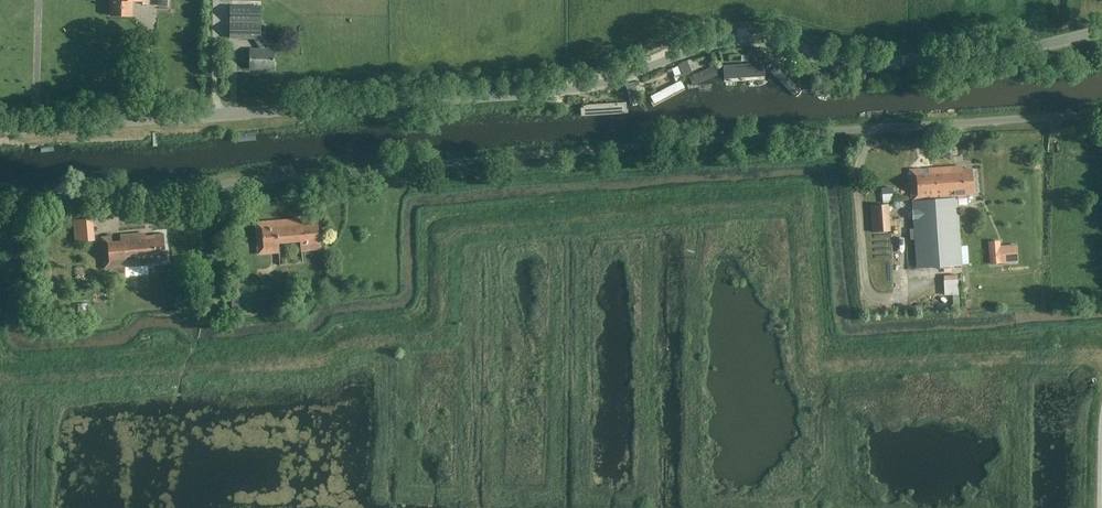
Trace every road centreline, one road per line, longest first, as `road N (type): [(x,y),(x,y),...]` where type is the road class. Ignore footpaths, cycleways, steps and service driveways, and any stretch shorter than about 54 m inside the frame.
road 1 (unclassified): [(0,130),(557,92),(732,40),(762,39),(848,65),(1015,50),(1101,30)]
road 2 (unclassified): [(0,203),(1101,114)]

